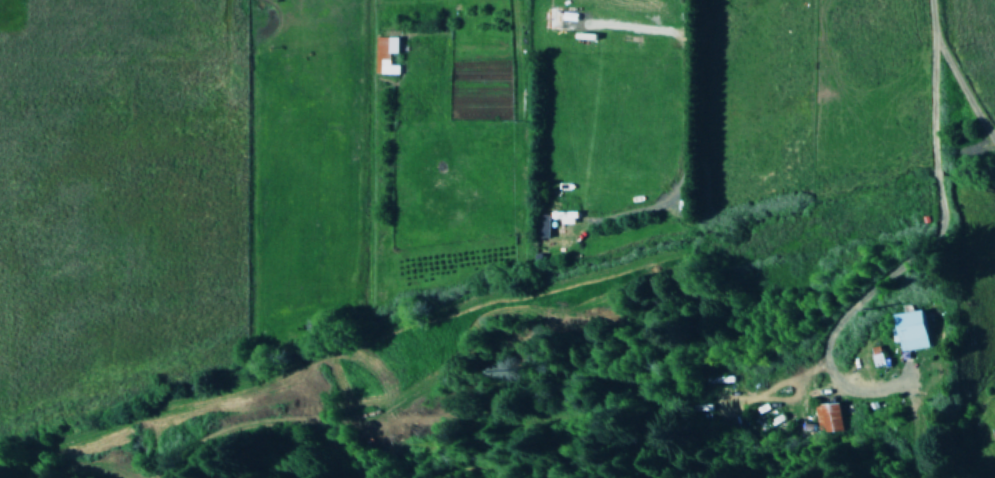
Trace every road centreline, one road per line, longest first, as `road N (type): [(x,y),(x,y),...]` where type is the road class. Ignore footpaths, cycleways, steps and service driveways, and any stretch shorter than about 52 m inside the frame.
road 1 (track): [(566,232),(670,200),(684,183),(689,0)]

